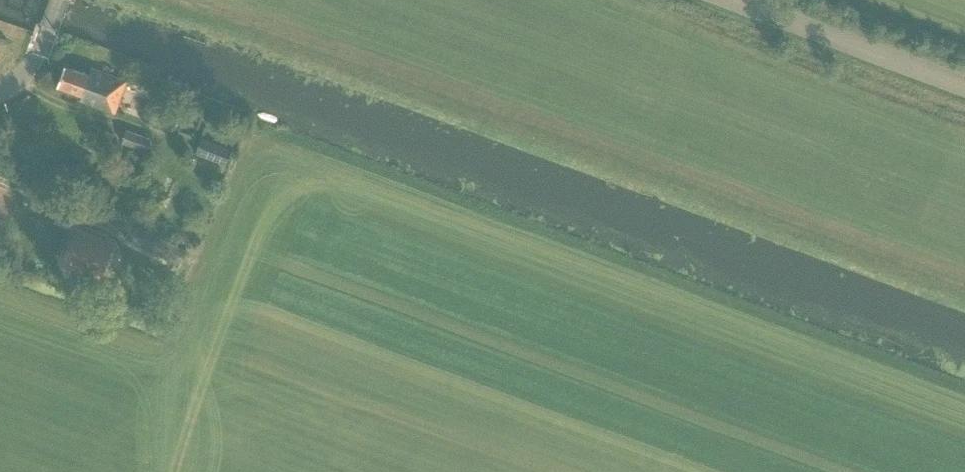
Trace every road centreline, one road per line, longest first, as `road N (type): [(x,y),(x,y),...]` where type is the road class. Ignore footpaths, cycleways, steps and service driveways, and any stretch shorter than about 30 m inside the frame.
road 1 (tertiary): [(733,0),(964,86)]

